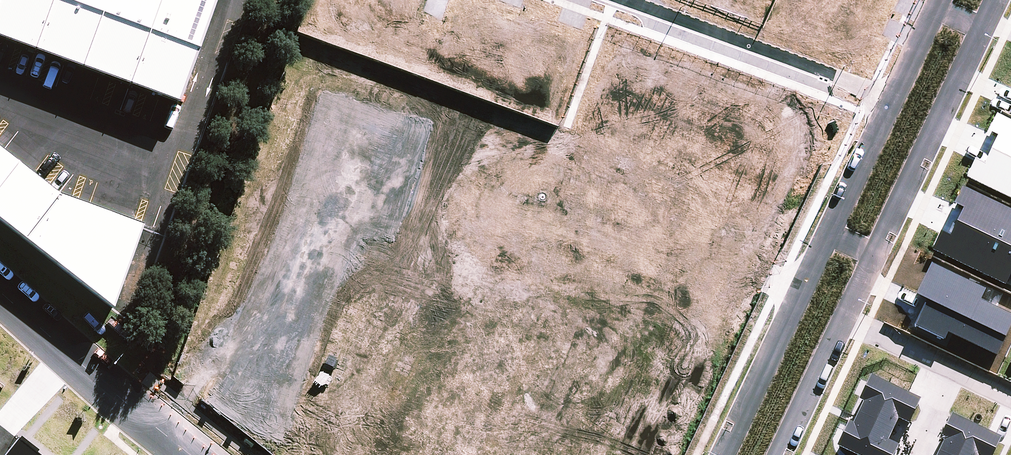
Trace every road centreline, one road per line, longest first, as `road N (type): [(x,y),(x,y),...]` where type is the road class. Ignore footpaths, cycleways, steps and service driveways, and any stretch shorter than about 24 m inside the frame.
road 1 (residential): [(889,99),(620,0)]
road 2 (residential): [(980,29),(870,255)]
road 3 (residential): [(723,454),(829,237)]
road 4 (residential): [(840,317),(1010,397)]
road 5 (residential): [(131,407),(0,292)]
road 6 (residential): [(840,317),(770,454)]
road 7 (residential): [(829,237),(889,99)]

